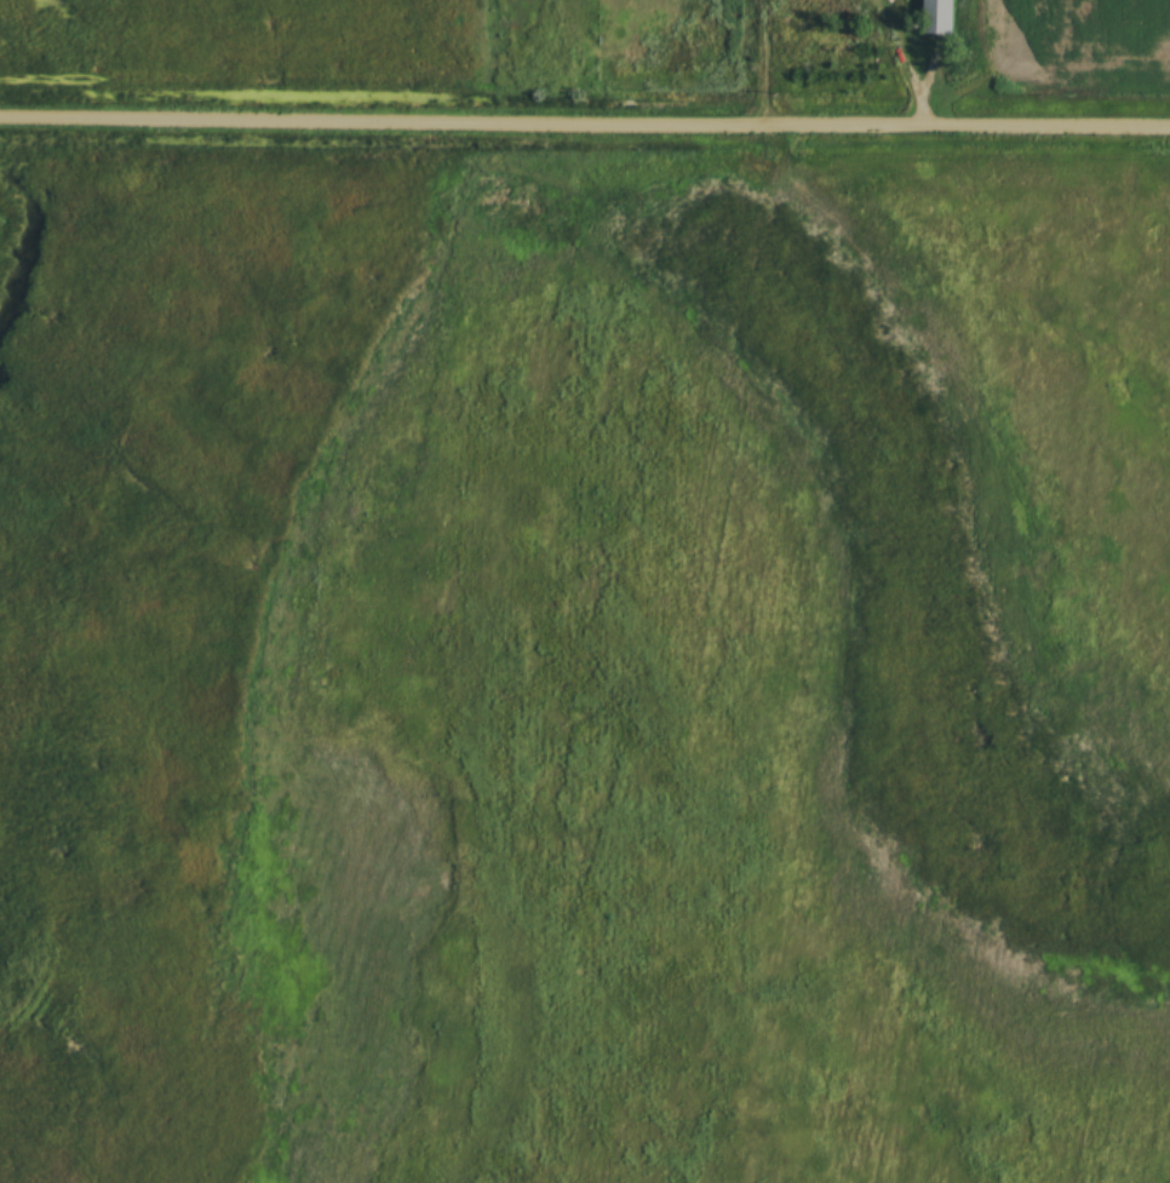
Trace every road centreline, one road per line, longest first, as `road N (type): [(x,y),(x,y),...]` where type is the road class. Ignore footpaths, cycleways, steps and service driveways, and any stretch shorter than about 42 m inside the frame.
road 1 (track): [(1169,124),(0,110)]

